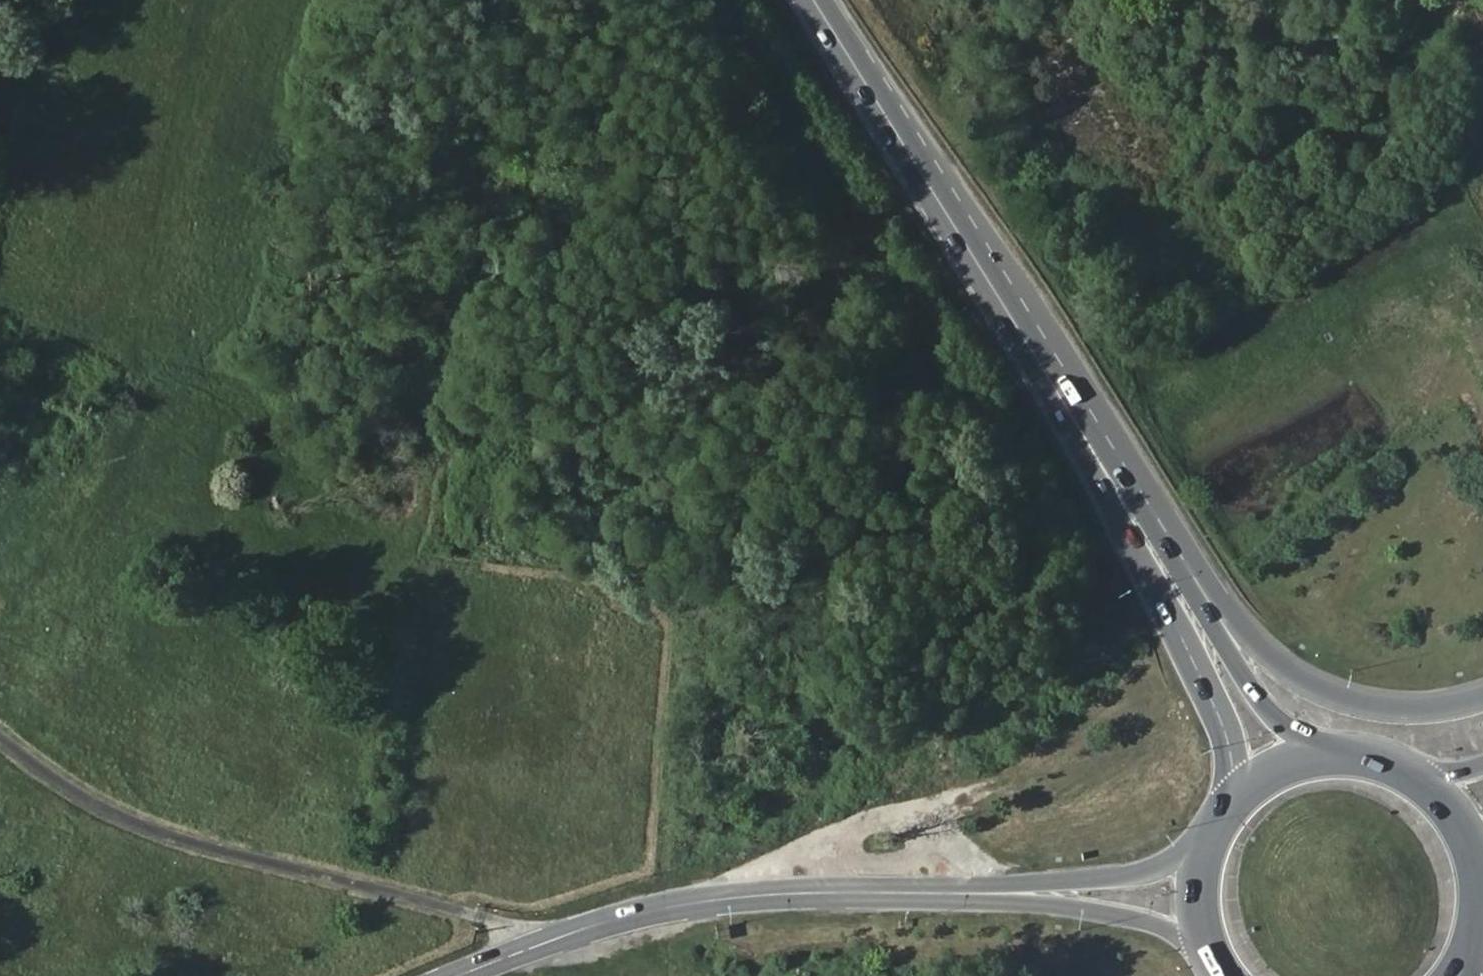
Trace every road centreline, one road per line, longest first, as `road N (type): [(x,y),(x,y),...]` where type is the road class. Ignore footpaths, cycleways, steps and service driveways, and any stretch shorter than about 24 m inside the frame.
road 1 (track): [(549,941),(71,808),(0,742)]
road 2 (tertiary): [(460,975),(604,922),(704,900),(1001,893)]
road 3 (primary): [(1482,695),(1388,708),(1300,679),(1239,624),(1112,445)]
road 4 (primary): [(1044,369),(1209,693),(1232,771),(1224,809)]
road 5 (primary): [(814,0),(1044,369)]
road 6 (primary): [(1339,753),(1299,737),(1263,707),(1112,445)]
road 7 (tertiary): [(1001,893),(1140,920),(1213,964)]
road 8 (tertiary): [(1208,837),(1154,868),(1001,893)]
road 9 (primary): [(1481,879),(1469,837),(1444,799),(1410,772)]
road 10 (primary): [(1339,753),(1296,759),(1256,779),(1224,809)]
road 11 (primary): [(1208,837),(1196,879),(1198,923),(1213,964)]

